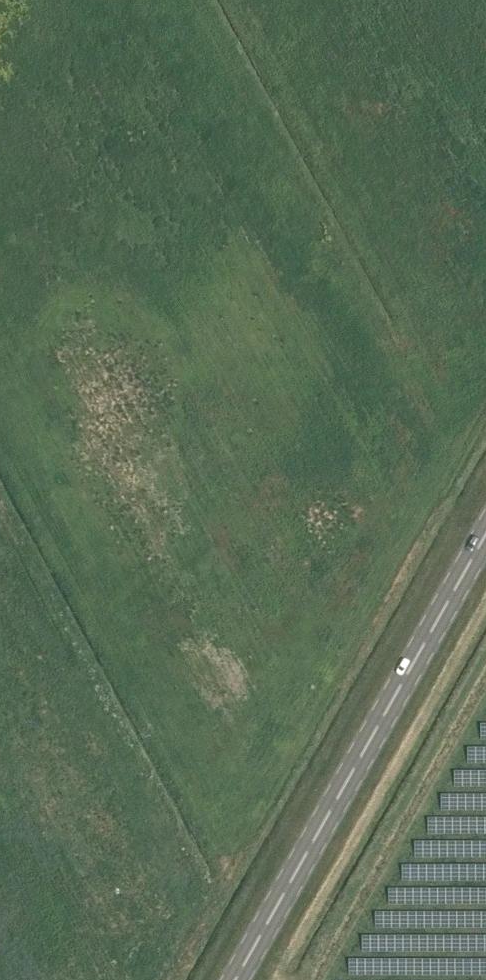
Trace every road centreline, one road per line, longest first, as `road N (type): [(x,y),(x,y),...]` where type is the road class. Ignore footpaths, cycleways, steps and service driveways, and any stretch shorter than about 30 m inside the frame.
road 1 (primary): [(237,979),(485,537)]

